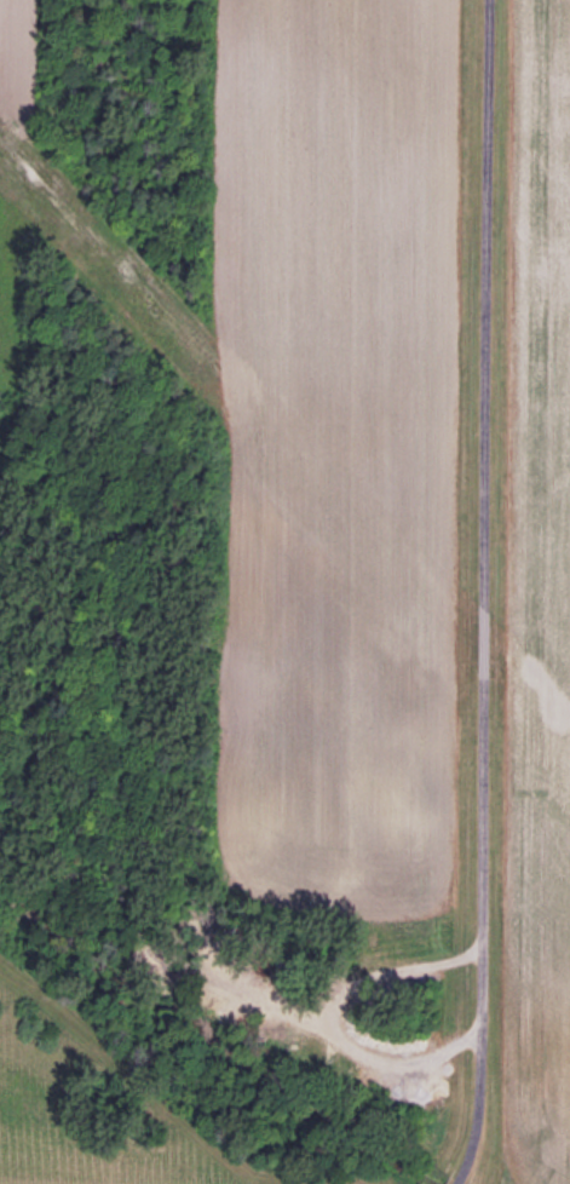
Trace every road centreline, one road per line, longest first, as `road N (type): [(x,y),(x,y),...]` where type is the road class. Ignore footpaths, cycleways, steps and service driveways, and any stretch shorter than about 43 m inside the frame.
road 1 (track): [(475,0),(480,898),(477,1115),(460,1176)]

